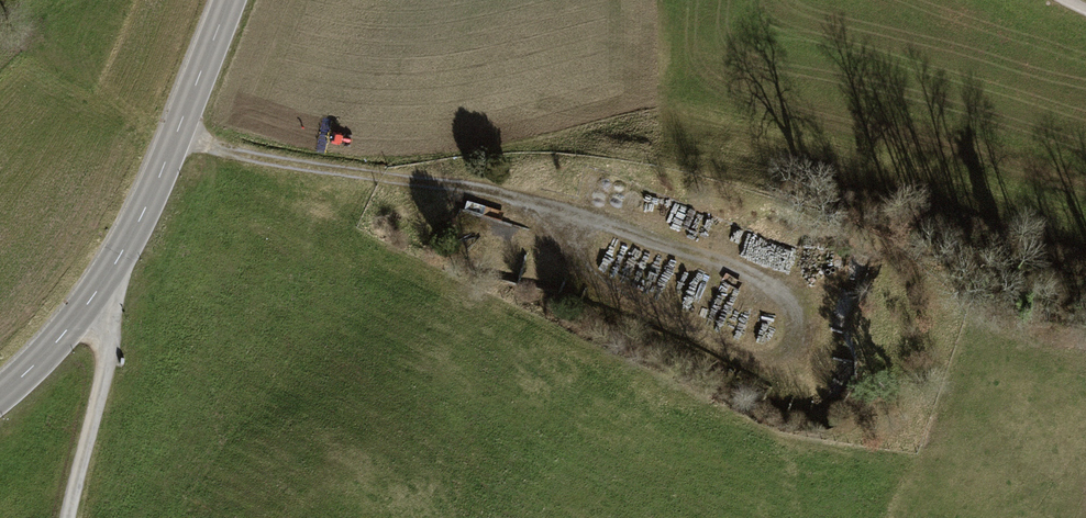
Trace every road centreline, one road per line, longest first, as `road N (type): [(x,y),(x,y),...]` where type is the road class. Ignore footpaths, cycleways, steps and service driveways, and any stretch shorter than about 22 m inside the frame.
road 1 (track): [(176,135),(238,155),(552,205),(735,266),(792,296),(785,347),(747,357),(582,278),(554,234)]
road 2 (tertiary): [(91,299),(129,241),(229,0)]
road 3 (unclassified): [(67,517),(109,357),(91,299)]
road 4 (tertiary): [(0,395),(91,299)]

